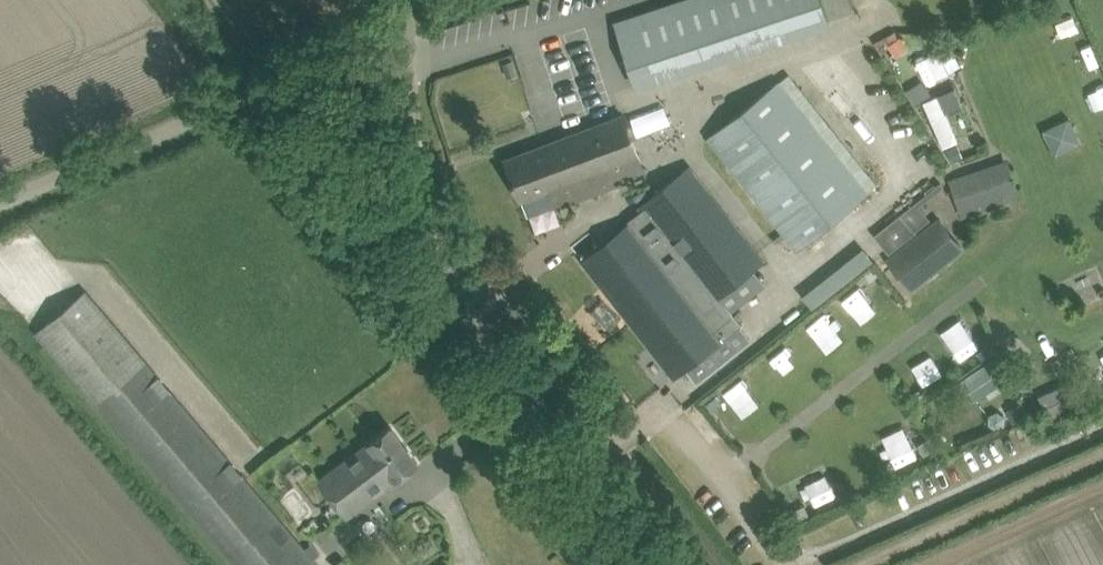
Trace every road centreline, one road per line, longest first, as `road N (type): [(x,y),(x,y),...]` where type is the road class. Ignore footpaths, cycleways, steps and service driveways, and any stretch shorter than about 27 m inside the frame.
road 1 (unclassified): [(682,564),(465,292),(444,253),(415,124),(412,30)]
road 2 (unclassified): [(0,205),(412,30)]

